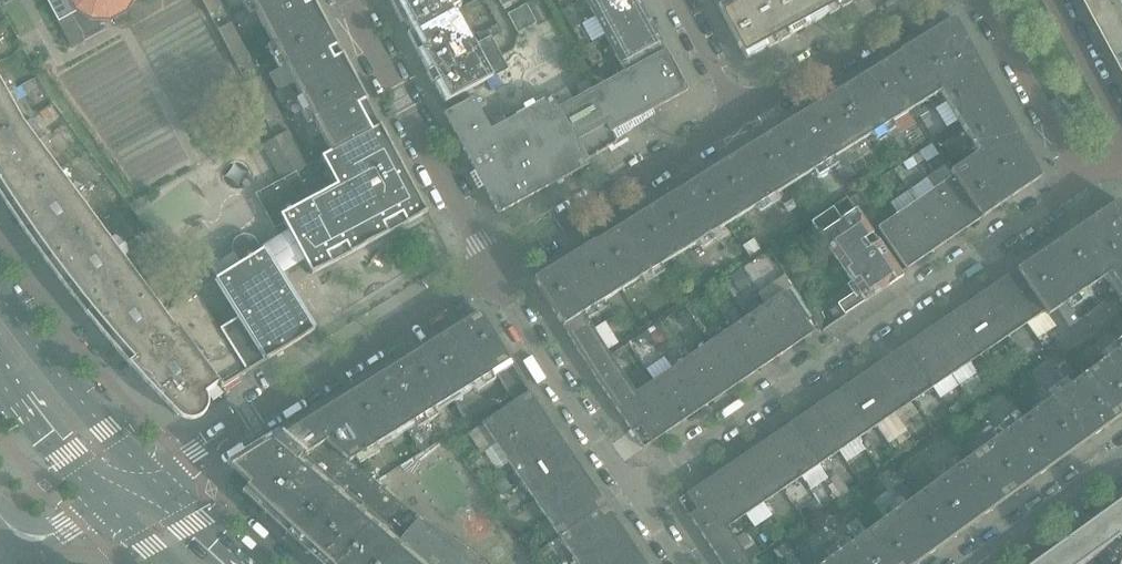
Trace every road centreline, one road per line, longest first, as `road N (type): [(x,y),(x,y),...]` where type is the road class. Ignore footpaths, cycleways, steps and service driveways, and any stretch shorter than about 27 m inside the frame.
road 1 (residential): [(1092,183),(633,490)]
road 2 (residential): [(150,478),(491,270)]
road 3 (residential): [(348,0),(491,270)]
road 4 (residential): [(491,270),(736,118)]
road 5 (residential): [(491,270),(633,490)]
road 6 (secondary): [(150,478),(0,310)]
road 7 (residential): [(736,118),(927,0)]
road 8 (residential): [(982,0),(1092,183)]
road 9 (residential): [(983,563),(1121,461)]
road 10 (secondary): [(3,380),(103,506)]
road 11 (residential): [(1121,128),(1051,0)]
road 12 (residential): [(736,118),(674,0)]
road 13 (secondary): [(237,563),(150,478)]

